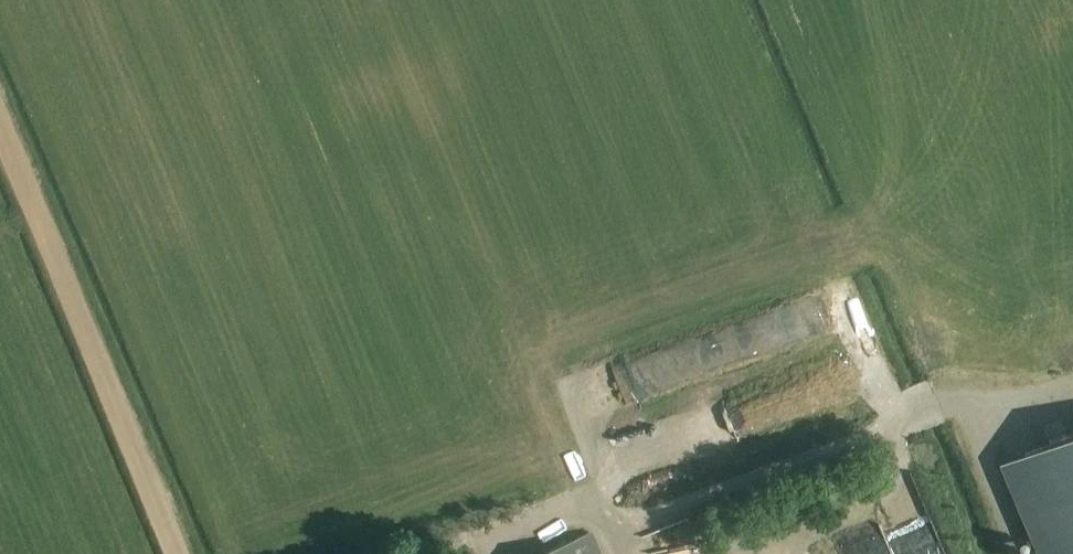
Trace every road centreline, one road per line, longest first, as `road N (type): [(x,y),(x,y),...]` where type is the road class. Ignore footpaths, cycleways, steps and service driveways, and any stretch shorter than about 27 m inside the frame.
road 1 (track): [(0,129),(180,553)]

